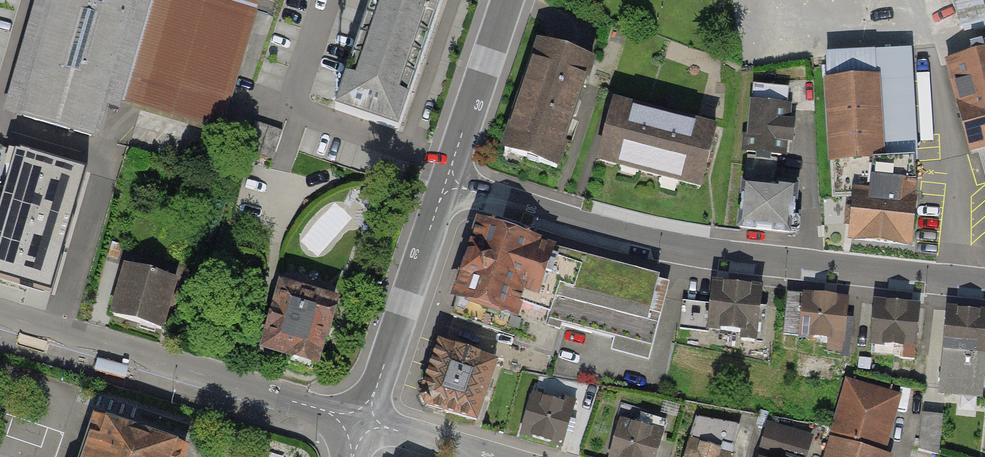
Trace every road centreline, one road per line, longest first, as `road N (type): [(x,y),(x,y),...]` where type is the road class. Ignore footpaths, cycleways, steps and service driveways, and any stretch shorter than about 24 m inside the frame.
road 1 (residential): [(984,284),(622,237),(447,184)]
road 2 (residential): [(0,321),(365,421)]
road 3 (tertiary): [(365,421),(447,184)]
road 4 (tertiary): [(447,184),(507,0)]
road 5 (residential): [(488,456),(365,421)]

